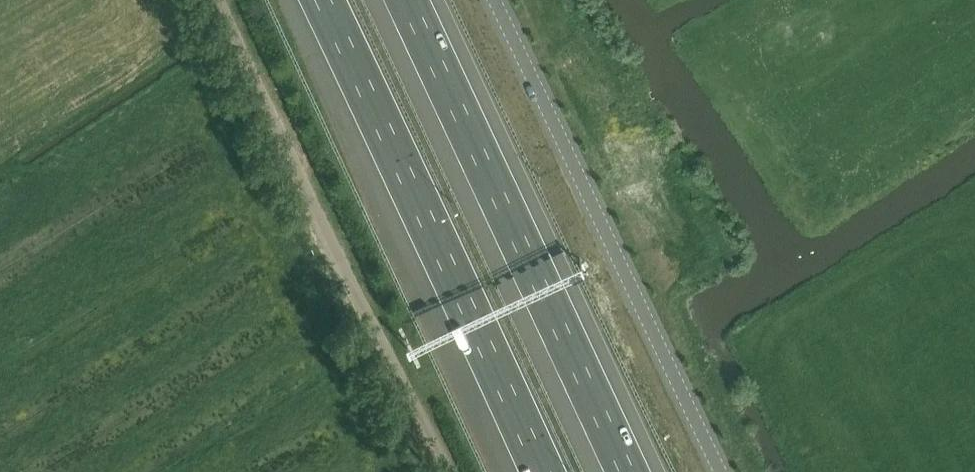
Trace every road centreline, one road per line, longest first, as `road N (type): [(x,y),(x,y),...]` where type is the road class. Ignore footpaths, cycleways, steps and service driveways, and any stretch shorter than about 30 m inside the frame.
road 1 (unclassified): [(722,471),(494,0)]
road 2 (motorway): [(314,0),(537,471)]
road 3 (motorway): [(626,471),(403,0)]
road 4 (unclassified): [(448,471),(228,0)]

